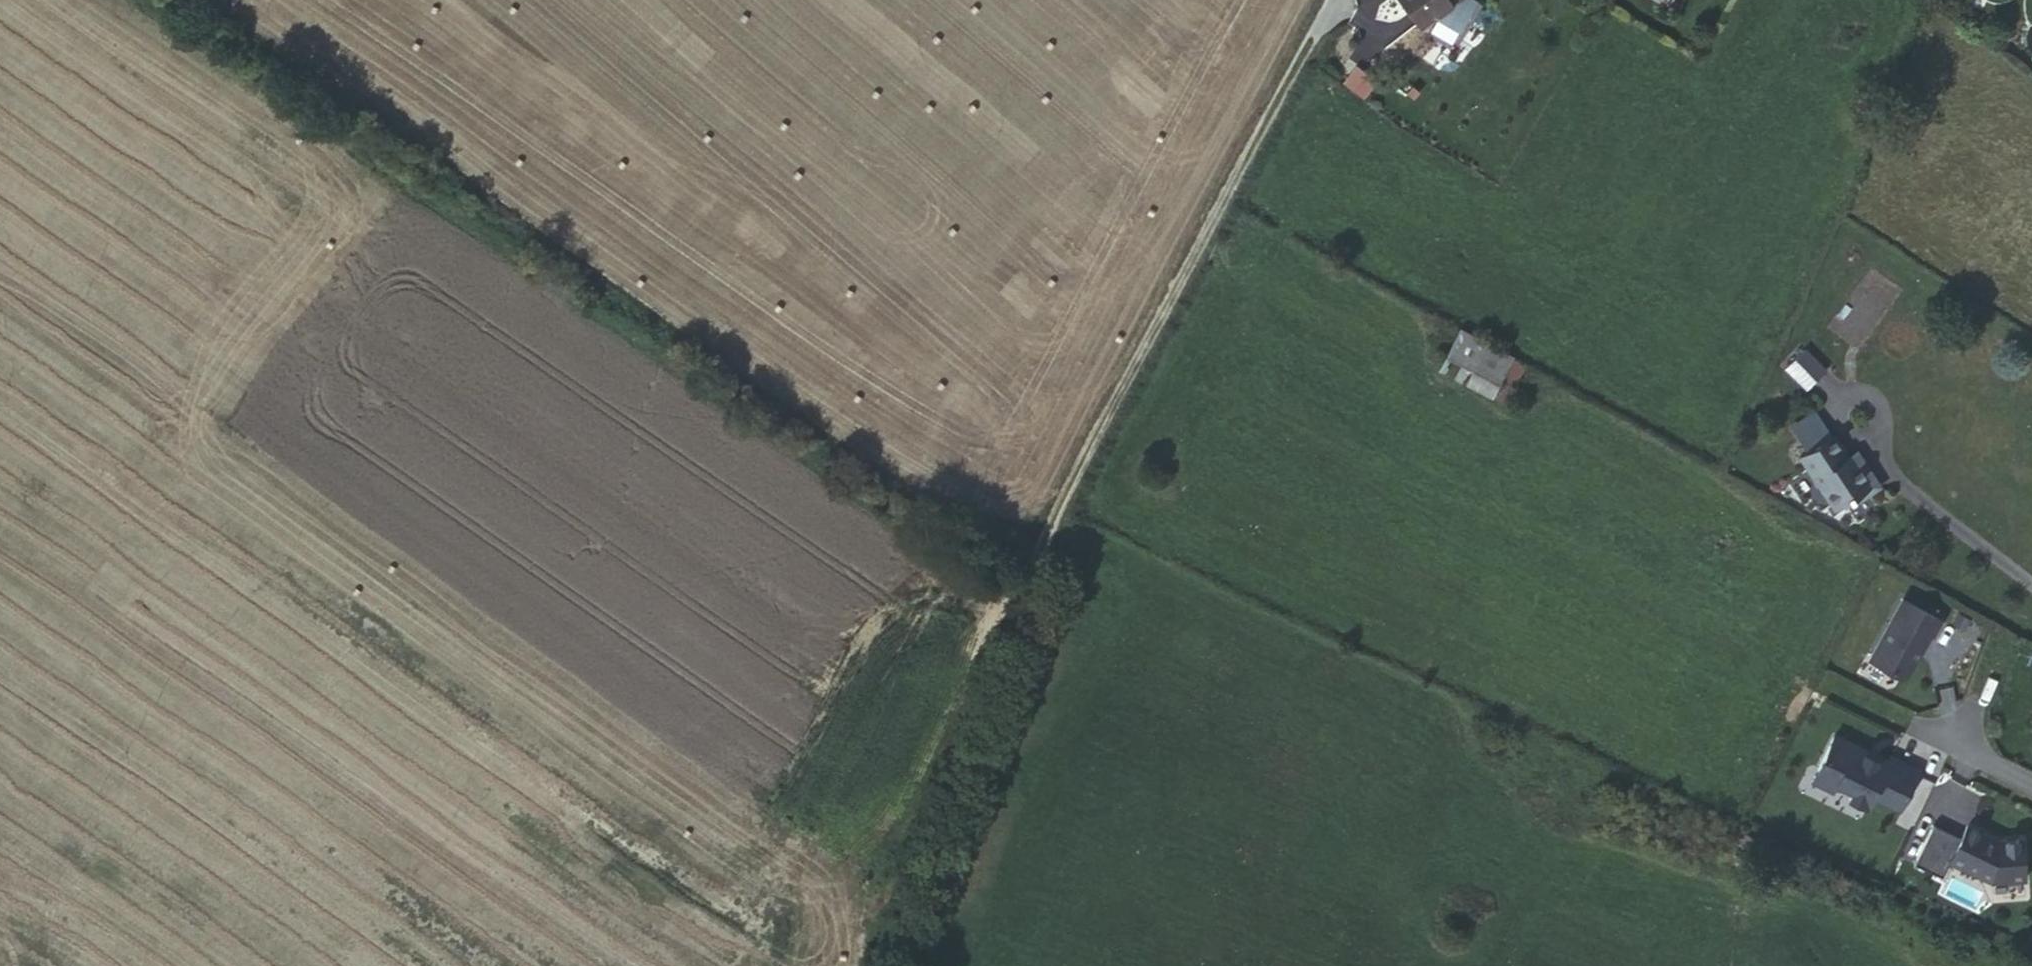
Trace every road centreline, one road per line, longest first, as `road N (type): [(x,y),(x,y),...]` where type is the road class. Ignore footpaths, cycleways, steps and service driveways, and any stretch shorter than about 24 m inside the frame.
road 1 (track): [(1326,0),(1142,329),(932,832),(891,965)]

